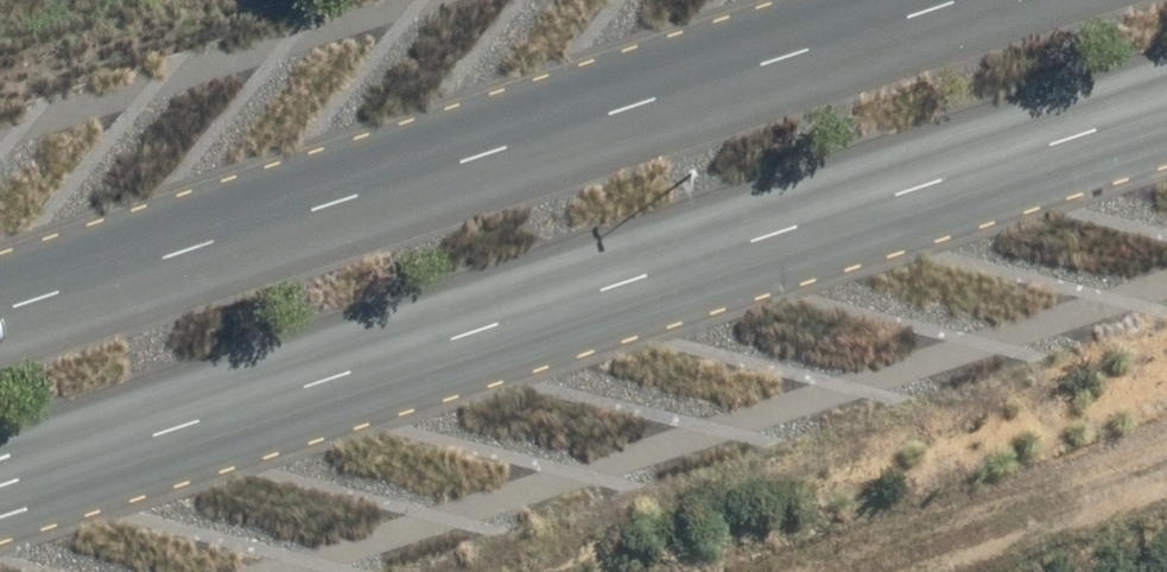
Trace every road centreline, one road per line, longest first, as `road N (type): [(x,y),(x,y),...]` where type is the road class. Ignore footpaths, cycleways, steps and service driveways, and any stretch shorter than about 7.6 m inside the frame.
road 1 (tertiary): [(1166,111),(0,488)]
road 2 (tertiary): [(0,293),(922,0)]

